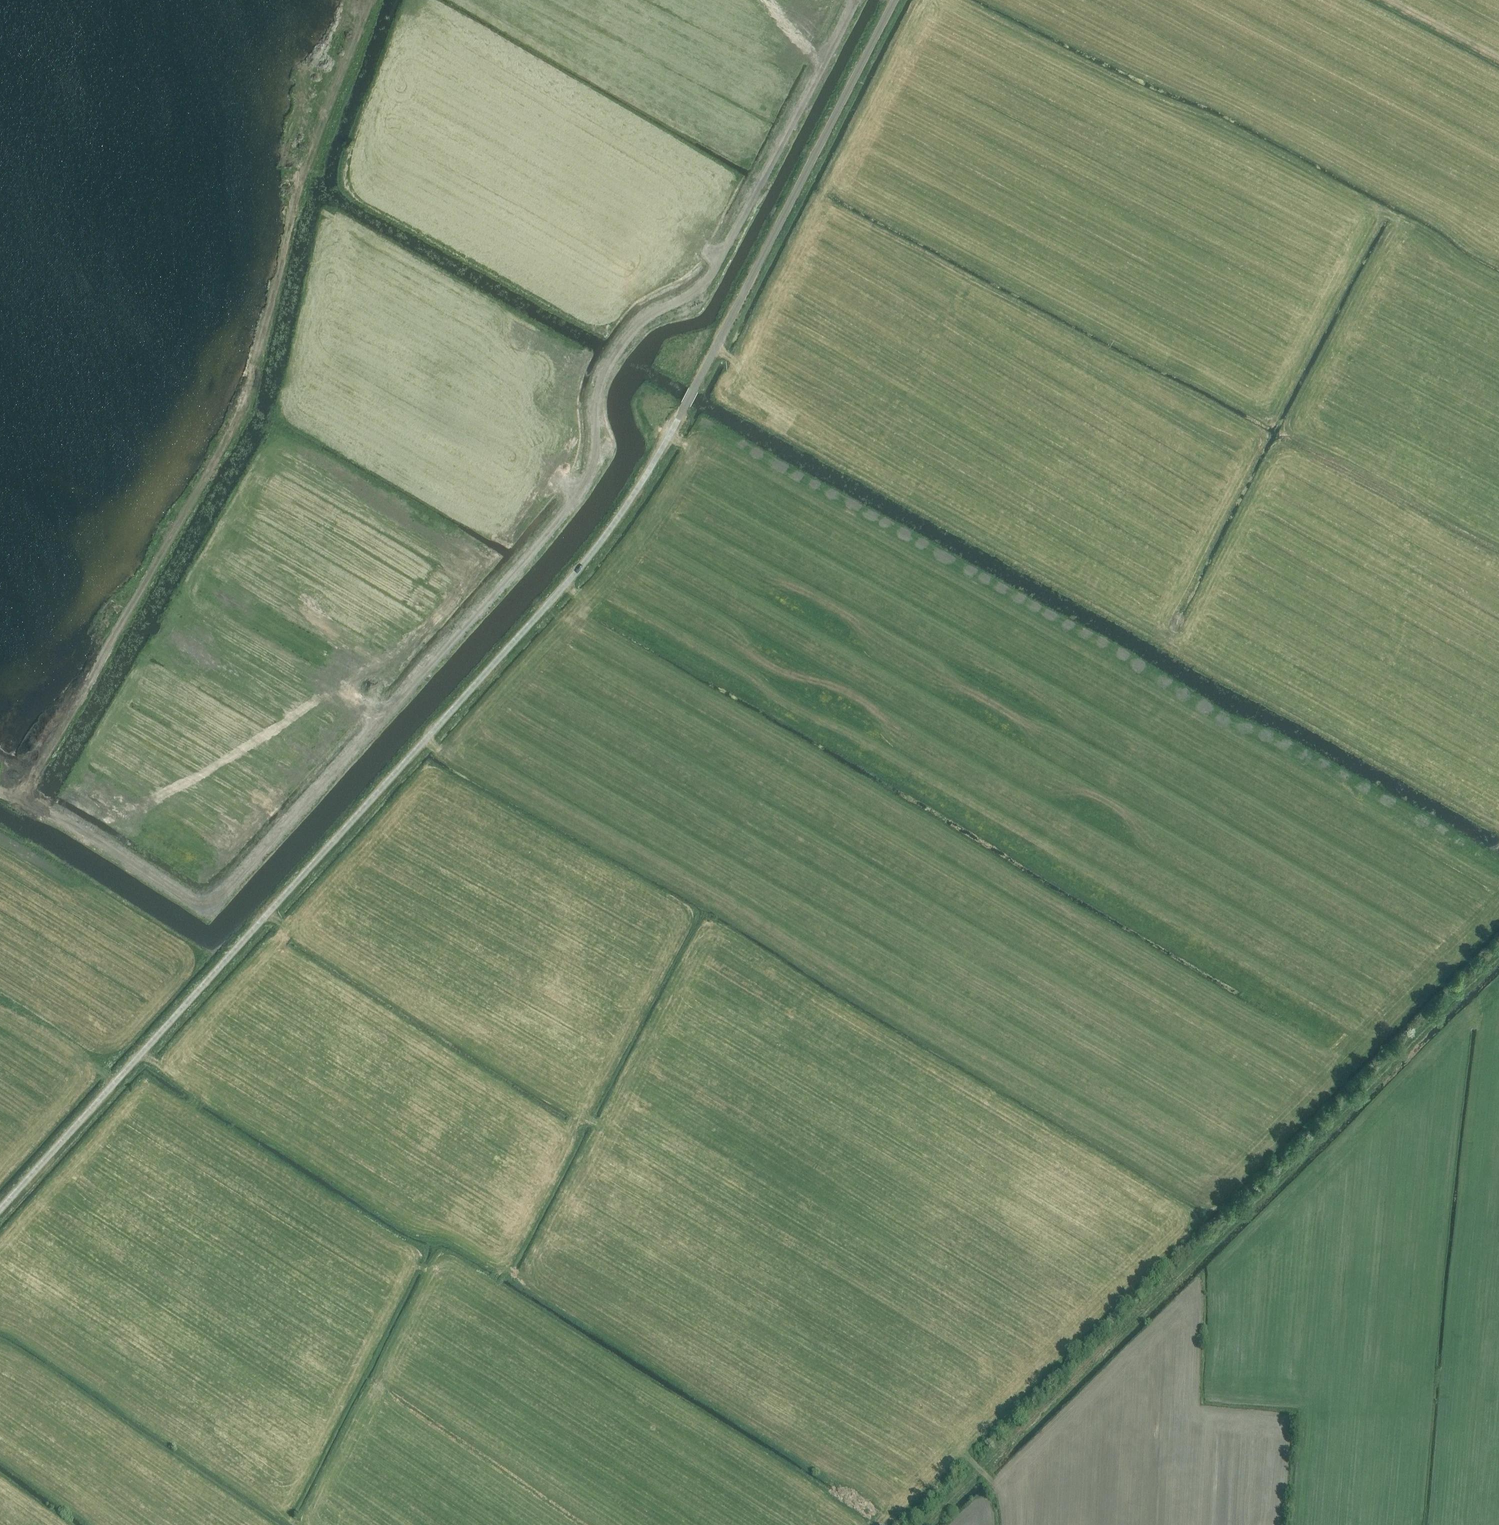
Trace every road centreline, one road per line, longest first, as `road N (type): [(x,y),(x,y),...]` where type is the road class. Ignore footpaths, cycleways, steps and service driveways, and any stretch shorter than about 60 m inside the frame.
road 1 (unclassified): [(0,1209),(611,533),(896,0)]
road 2 (track): [(926,1524),(1498,957)]

